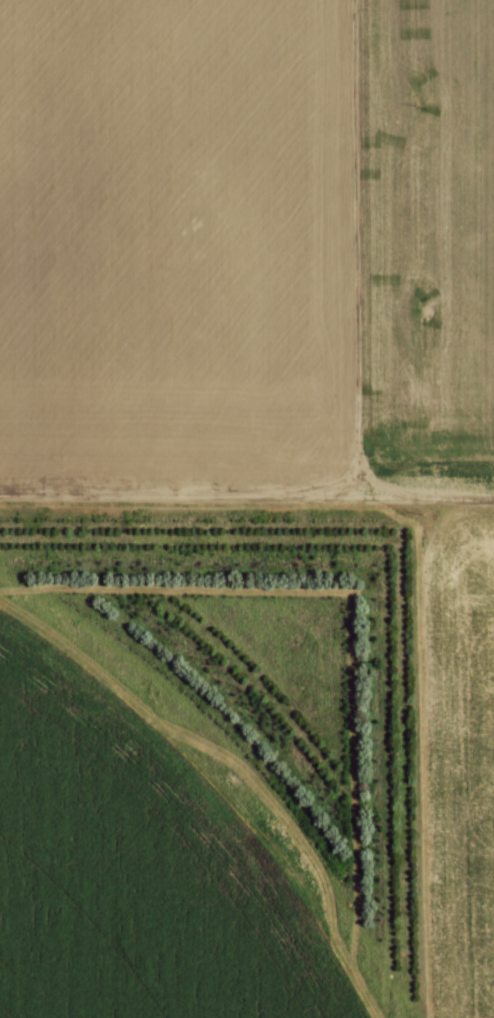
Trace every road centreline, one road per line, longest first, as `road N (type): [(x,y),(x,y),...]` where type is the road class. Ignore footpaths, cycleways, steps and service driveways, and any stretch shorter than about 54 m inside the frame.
road 1 (residential): [(0,497),(493,499)]

